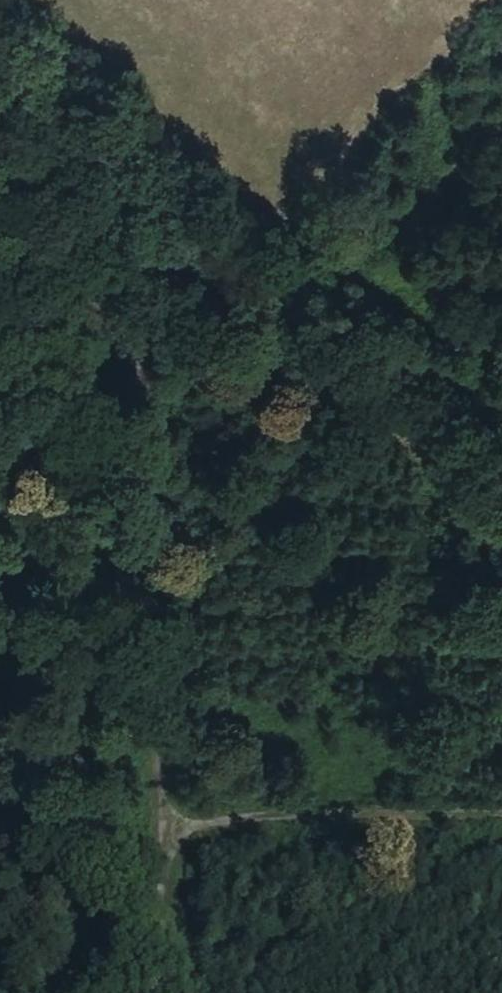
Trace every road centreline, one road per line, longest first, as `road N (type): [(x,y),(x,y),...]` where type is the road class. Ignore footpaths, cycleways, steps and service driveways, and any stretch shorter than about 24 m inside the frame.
road 1 (track): [(149,389),(151,992)]
road 2 (track): [(149,389),(205,404),(280,368),(319,366),(358,398),(398,411),(501,553)]
road 3 (track): [(147,845),(196,816),(238,805),(501,810)]
road 4 (track): [(0,137),(83,219),(132,310),(149,389)]

